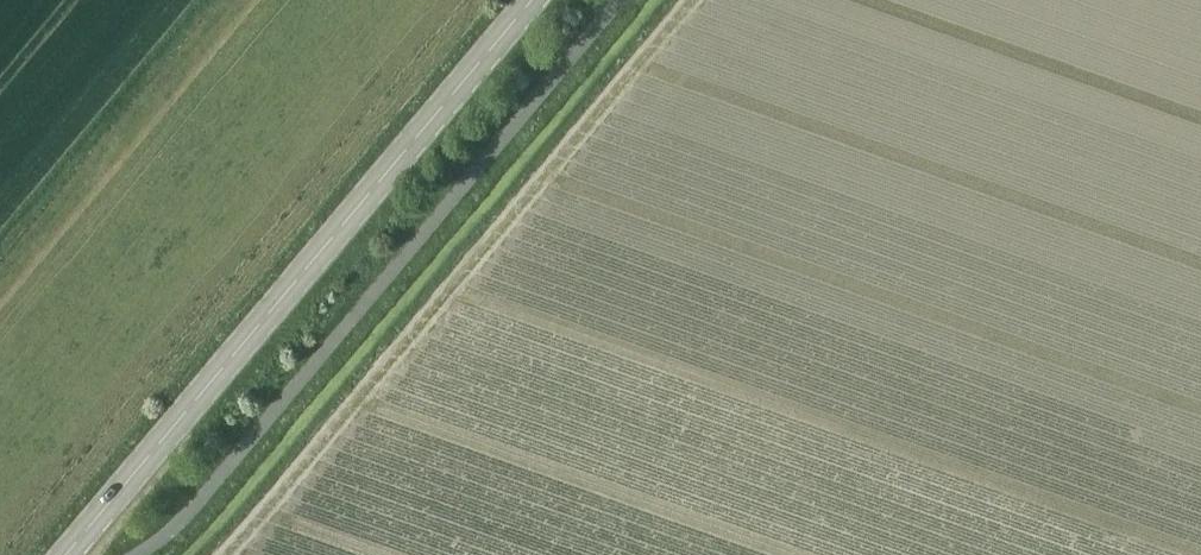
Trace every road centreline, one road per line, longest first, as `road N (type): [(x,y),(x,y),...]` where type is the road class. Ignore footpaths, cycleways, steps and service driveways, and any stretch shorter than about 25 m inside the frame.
road 1 (secondary): [(66,554),(531,0)]

